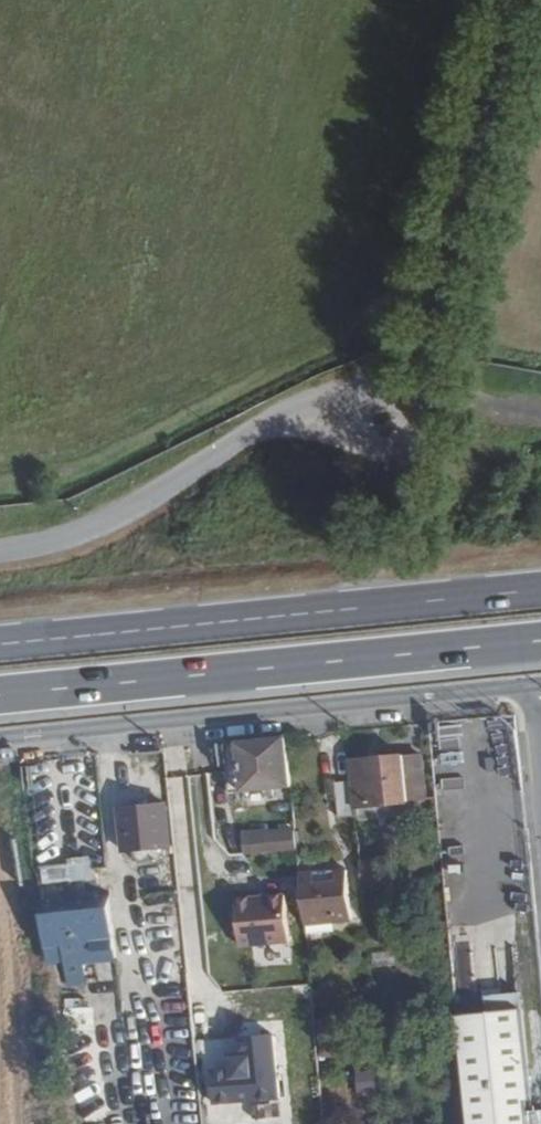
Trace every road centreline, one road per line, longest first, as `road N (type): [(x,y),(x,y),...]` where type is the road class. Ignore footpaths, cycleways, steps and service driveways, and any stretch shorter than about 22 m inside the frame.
road 1 (unclassified): [(540,412),(357,391),(240,440),(118,519),(49,544),(0,550)]
road 2 (trunk): [(0,696),(540,641)]
road 3 (trunk): [(540,589),(0,644)]
road 4 (residential): [(0,739),(536,684)]

